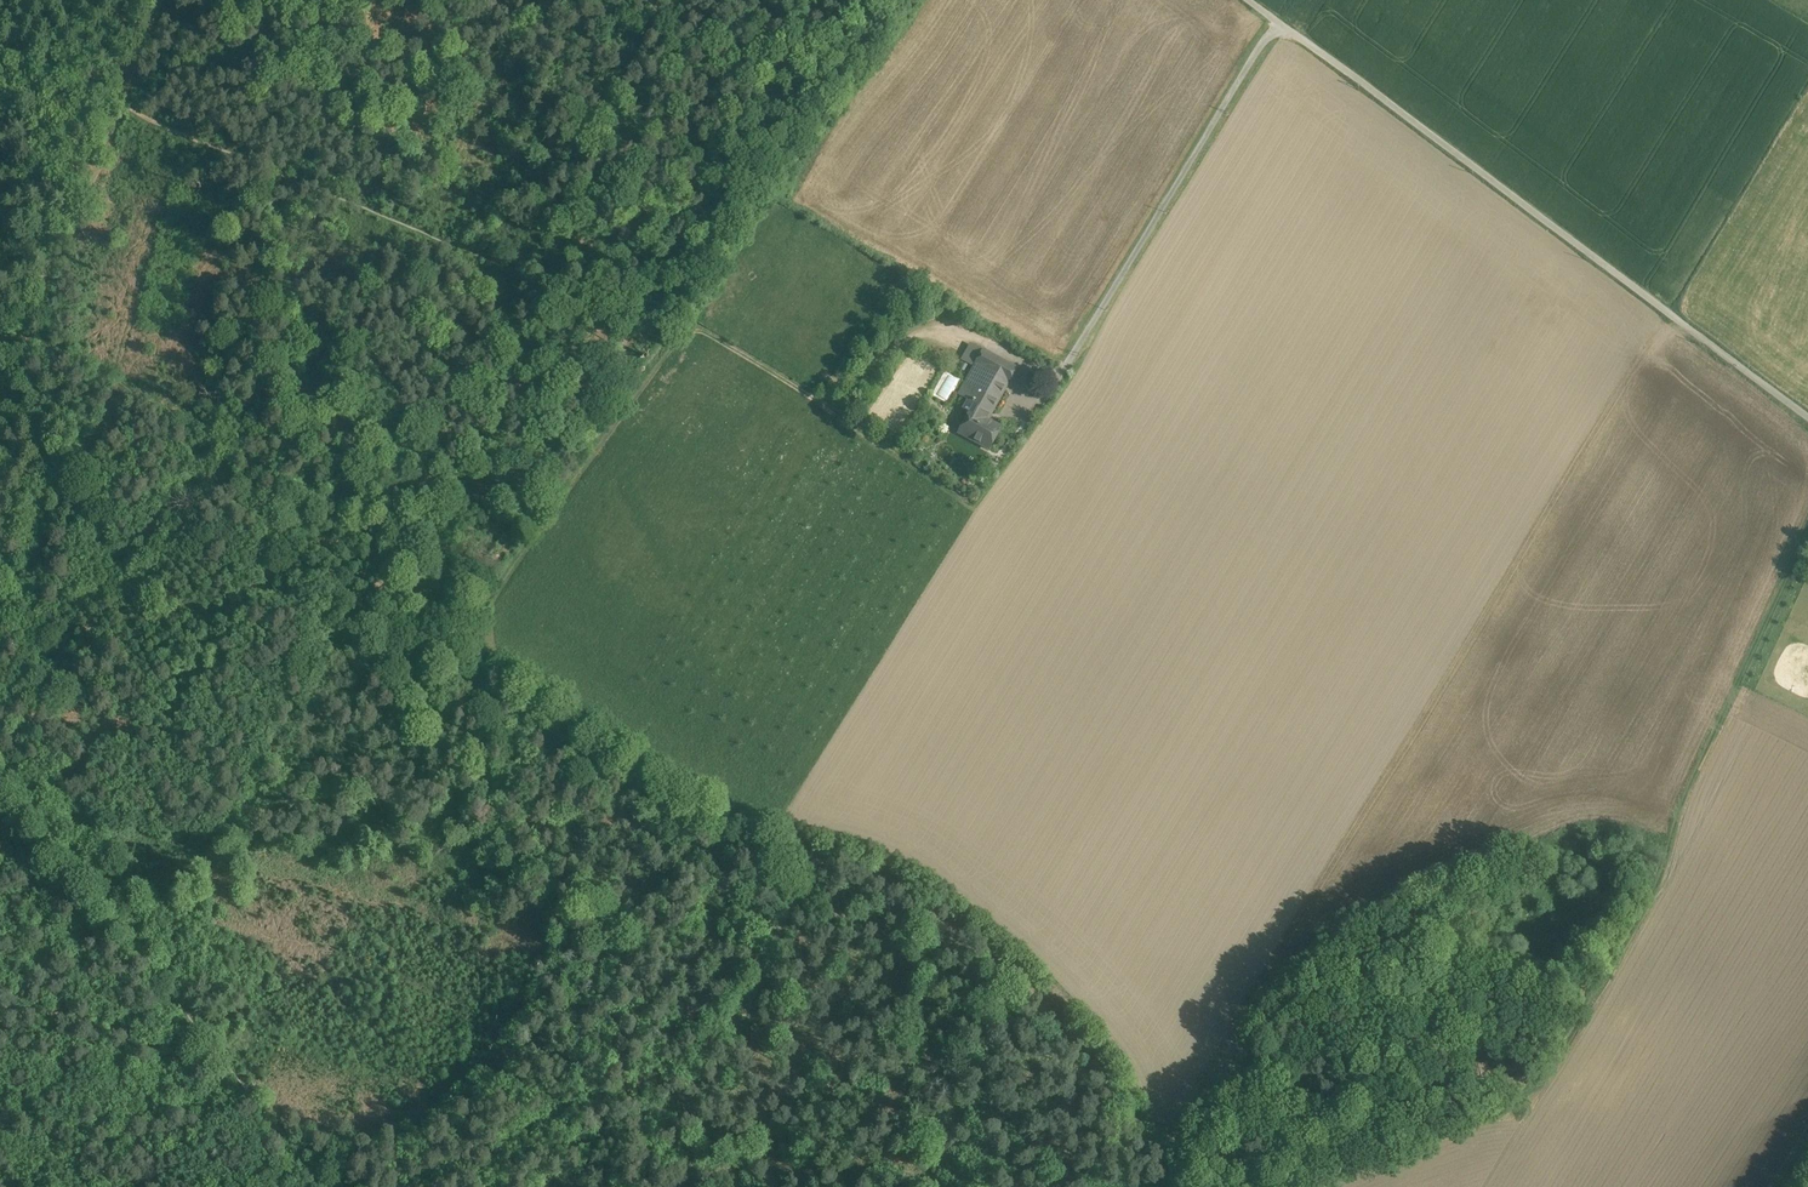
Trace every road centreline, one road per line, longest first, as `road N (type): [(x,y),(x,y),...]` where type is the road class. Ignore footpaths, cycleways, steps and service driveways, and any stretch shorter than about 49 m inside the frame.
road 1 (track): [(1807,411),(1257,0)]
road 2 (track): [(1278,16),(1067,364)]
road 3 (track): [(676,1186),(802,848)]
road 4 (track): [(0,392),(128,107)]
road 5 (track): [(161,1186),(248,1102)]

